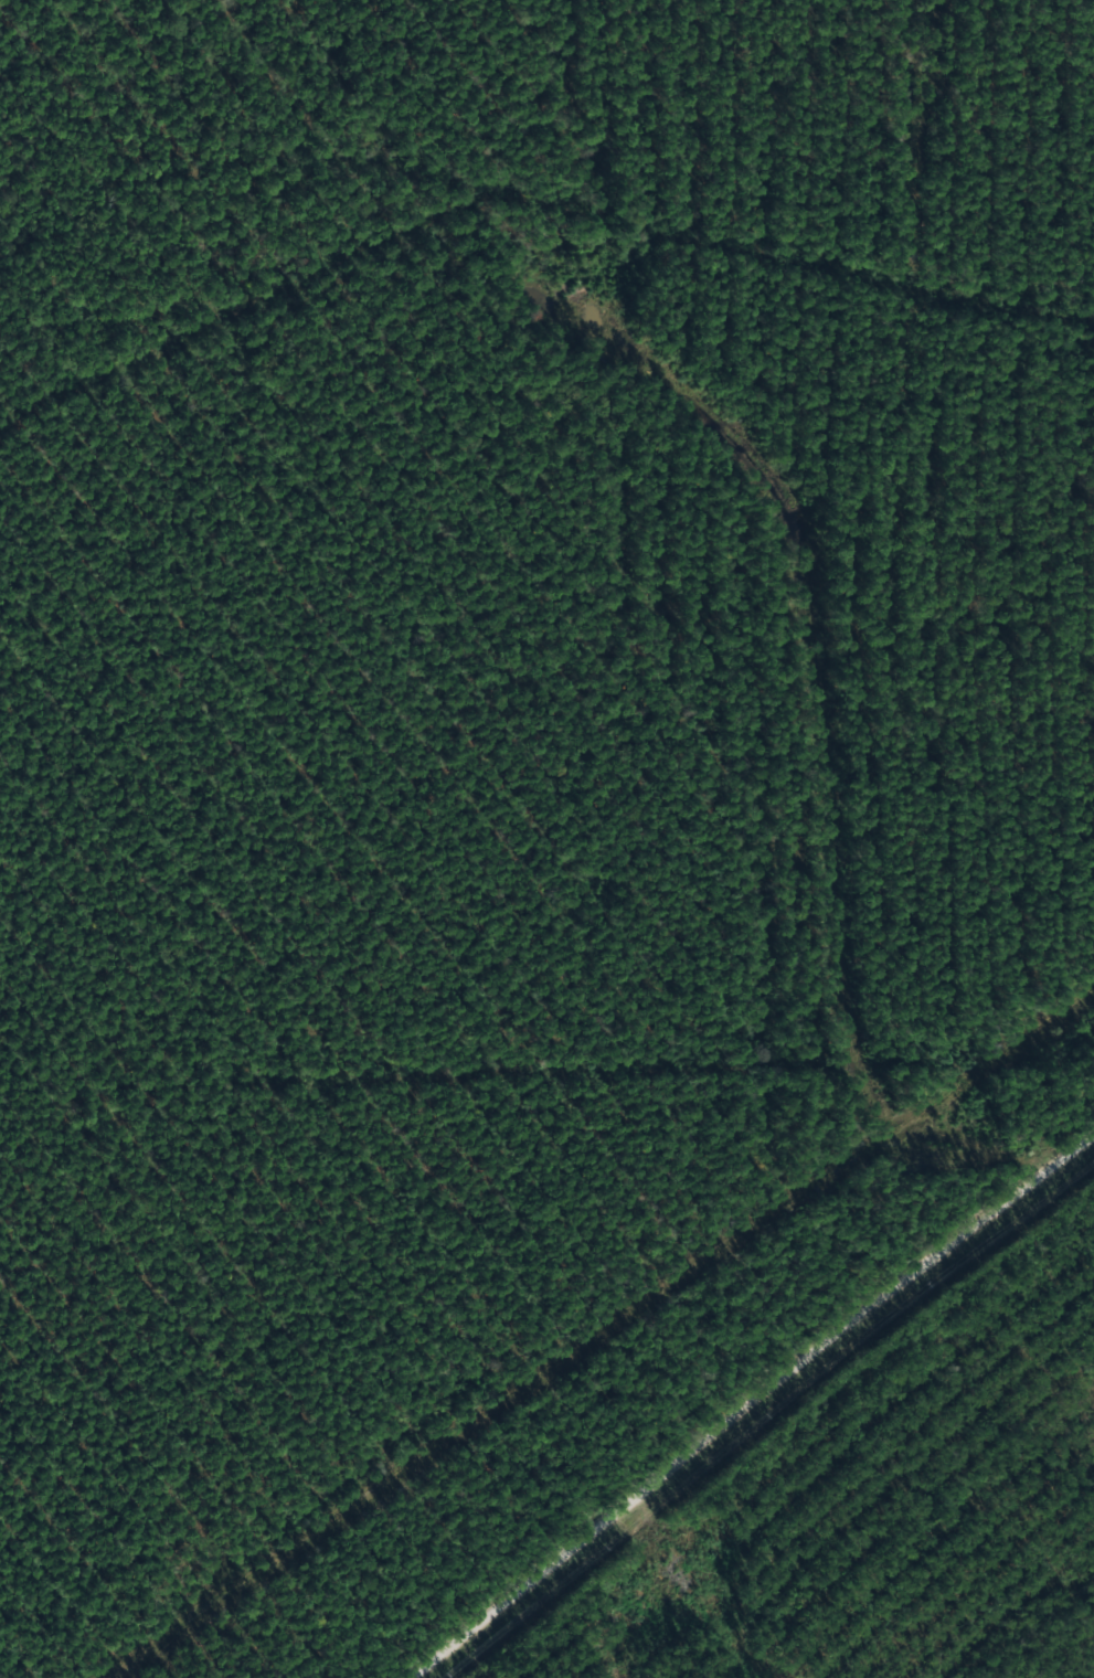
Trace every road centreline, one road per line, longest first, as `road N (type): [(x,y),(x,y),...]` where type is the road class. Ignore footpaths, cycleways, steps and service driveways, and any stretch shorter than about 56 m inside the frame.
road 1 (residential): [(407,1677),(1093,1132)]

